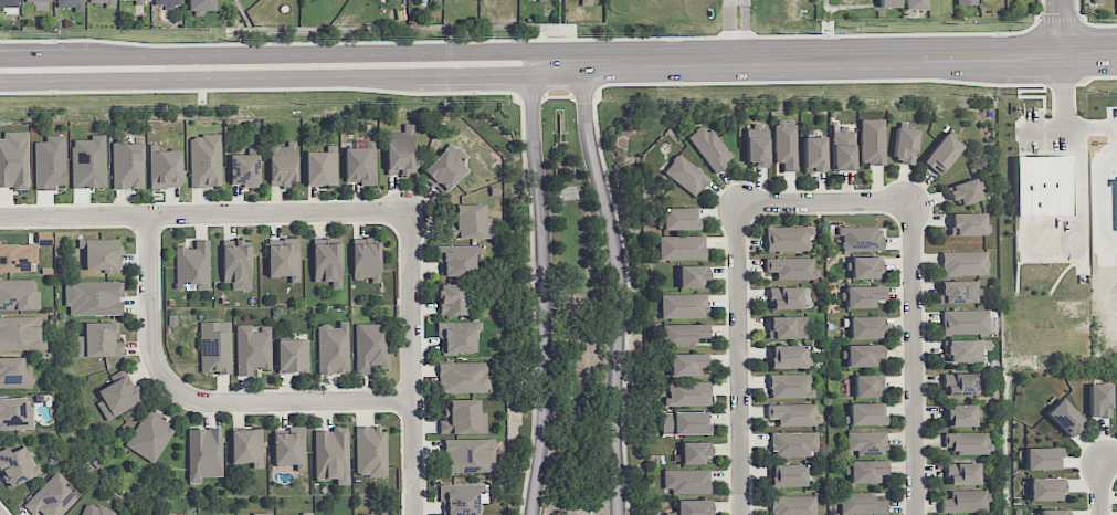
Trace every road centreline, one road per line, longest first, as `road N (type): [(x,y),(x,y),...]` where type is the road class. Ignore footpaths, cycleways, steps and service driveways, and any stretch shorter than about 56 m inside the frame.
road 1 (secondary): [(0,81),(519,74),(539,63)]
road 2 (secondary): [(539,63),(518,52),(0,59)]
road 3 (secondary): [(1116,55),(583,63)]
road 4 (residential): [(619,514),(613,410),(620,286),(587,134),(583,63)]
road 5 (residential): [(149,213),(152,361),(178,390),(201,400),(413,399)]
road 6 (residential): [(533,97),(546,407),(533,514)]
road 7 (residential): [(412,212),(0,214)]
road 8 (residential): [(910,199),(915,514)]
road 9 (residential): [(741,514),(737,202)]
road 10 (residential): [(412,212),(414,514)]
road 11 (secondary): [(345,76),(424,88),(504,86),(533,97)]
road 12 (residential): [(737,202),(910,199)]
road 13 (secondary): [(138,57),(82,44),(0,46)]

